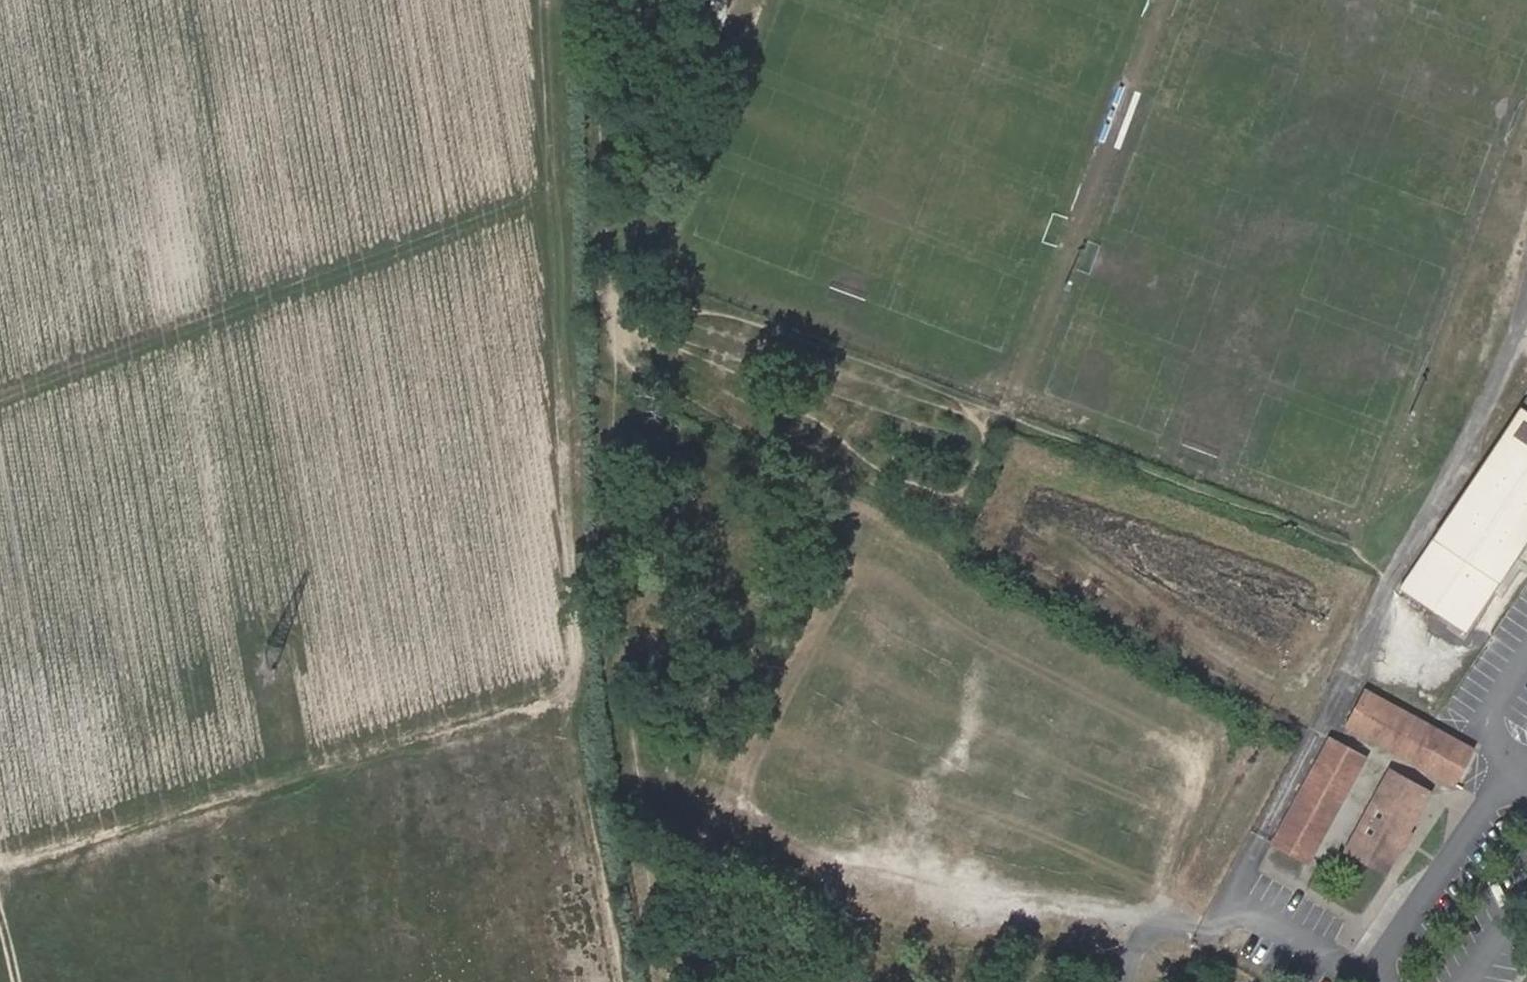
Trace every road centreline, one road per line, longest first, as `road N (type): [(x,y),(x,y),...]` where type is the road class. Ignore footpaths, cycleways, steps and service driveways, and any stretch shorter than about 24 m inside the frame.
road 1 (track): [(540,0),(570,690),(620,981)]
road 2 (track): [(0,849),(570,690)]
road 3 (track): [(548,198),(0,392)]

